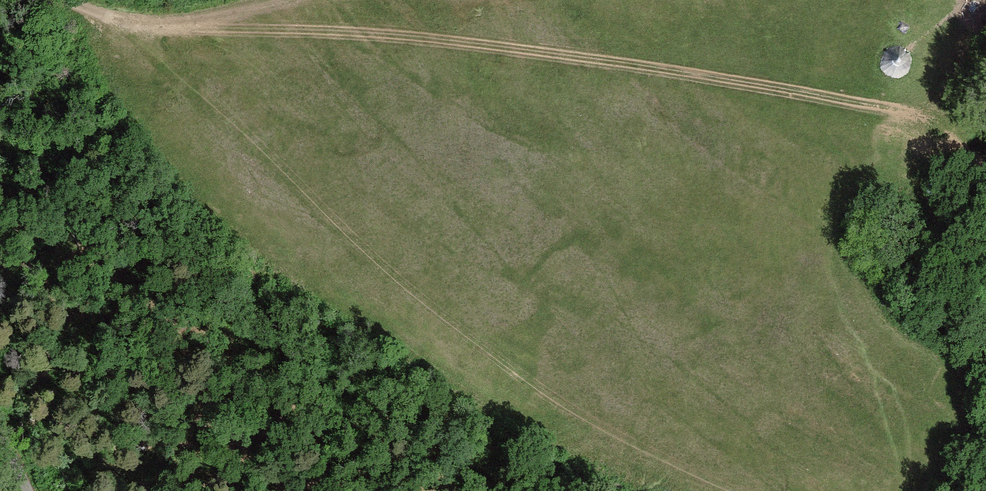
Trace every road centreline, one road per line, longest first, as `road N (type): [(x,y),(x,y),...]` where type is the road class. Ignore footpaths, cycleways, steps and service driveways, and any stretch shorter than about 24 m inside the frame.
road 1 (track): [(985,170),(918,115),(818,94),(480,45),(109,18)]
road 2 (track): [(717,489),(504,365),(109,18)]

